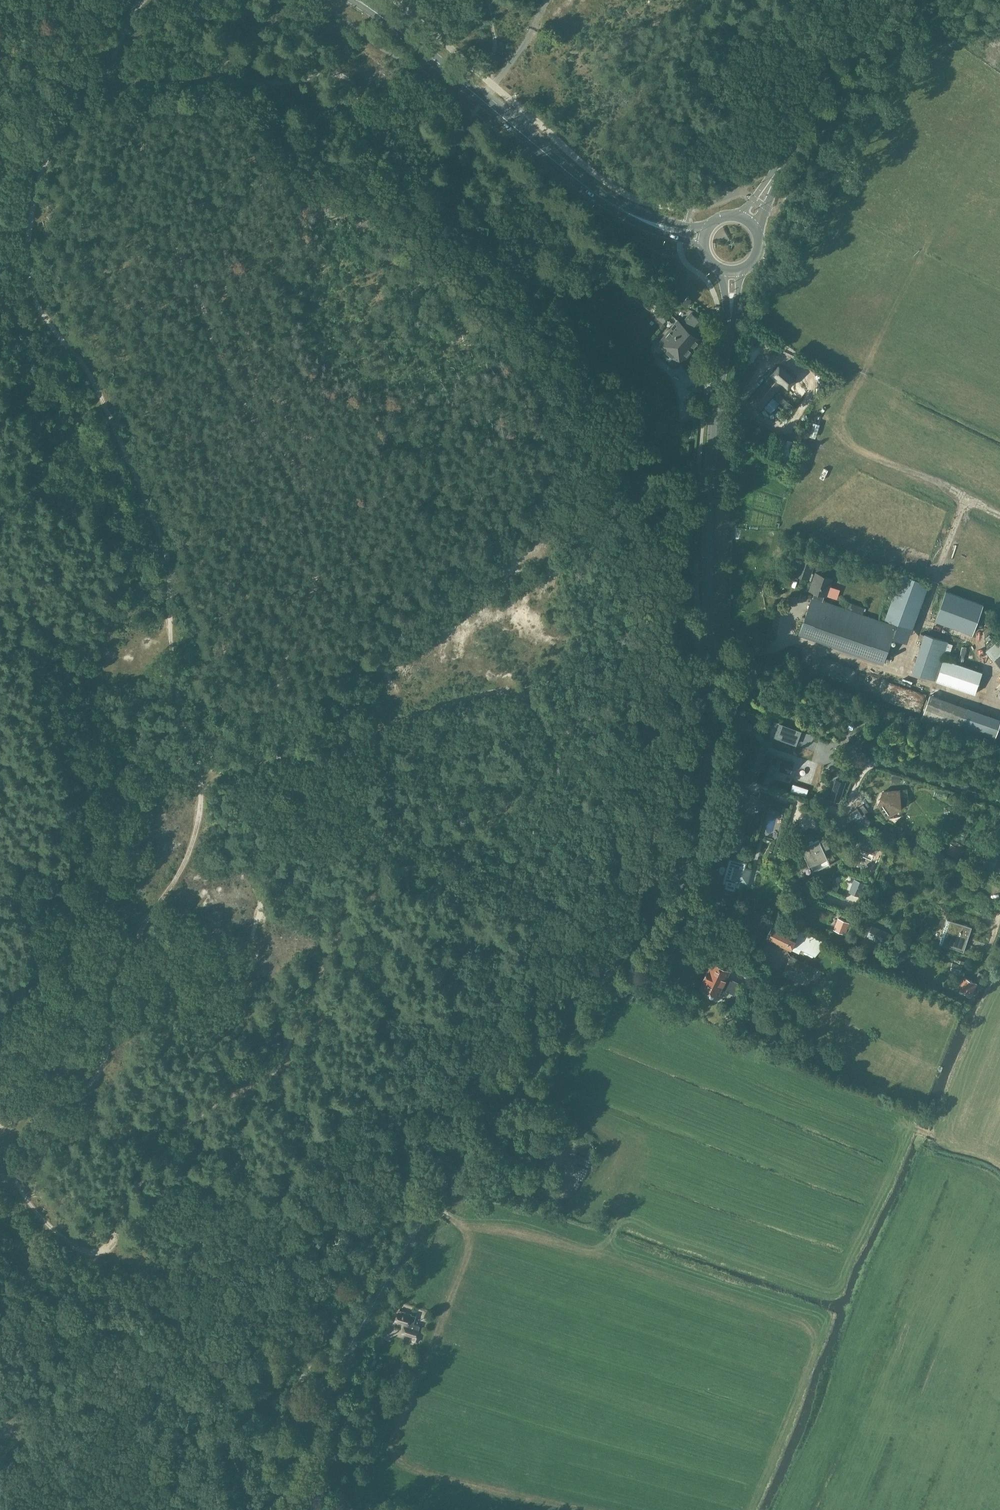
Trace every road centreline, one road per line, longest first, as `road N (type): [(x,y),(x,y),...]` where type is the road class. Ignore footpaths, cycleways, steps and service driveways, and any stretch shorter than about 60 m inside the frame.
road 1 (secondary): [(266,1509),(401,1259),(657,919),(689,858),(710,767),(713,454),(731,271)]
road 2 (secondary): [(704,239),(605,201),(356,0)]
road 3 (track): [(683,758),(841,814),(874,762),(999,806)]
road 4 (secondary): [(746,219),(893,0)]
road 5 (track): [(863,378),(839,424),(845,443),(967,499)]
road 6 (track): [(902,670),(967,499)]

